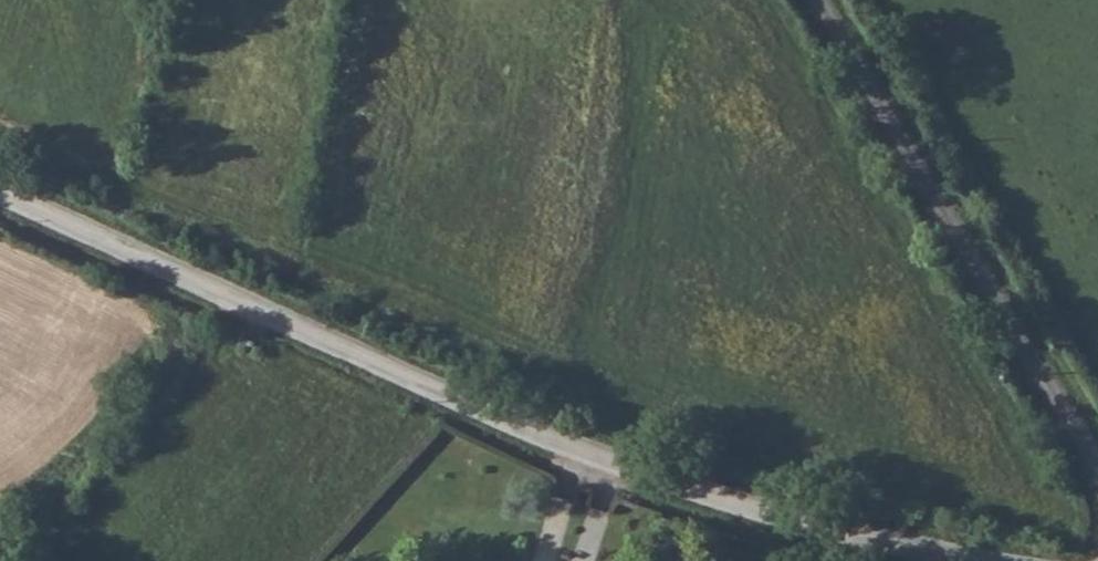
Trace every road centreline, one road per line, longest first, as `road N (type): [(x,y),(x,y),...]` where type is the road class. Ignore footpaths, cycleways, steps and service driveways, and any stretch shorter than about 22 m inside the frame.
road 1 (unclassified): [(974,560),(798,524),(638,474),(482,413),(0,193)]
road 2 (unclassified): [(817,0),(1097,473)]

